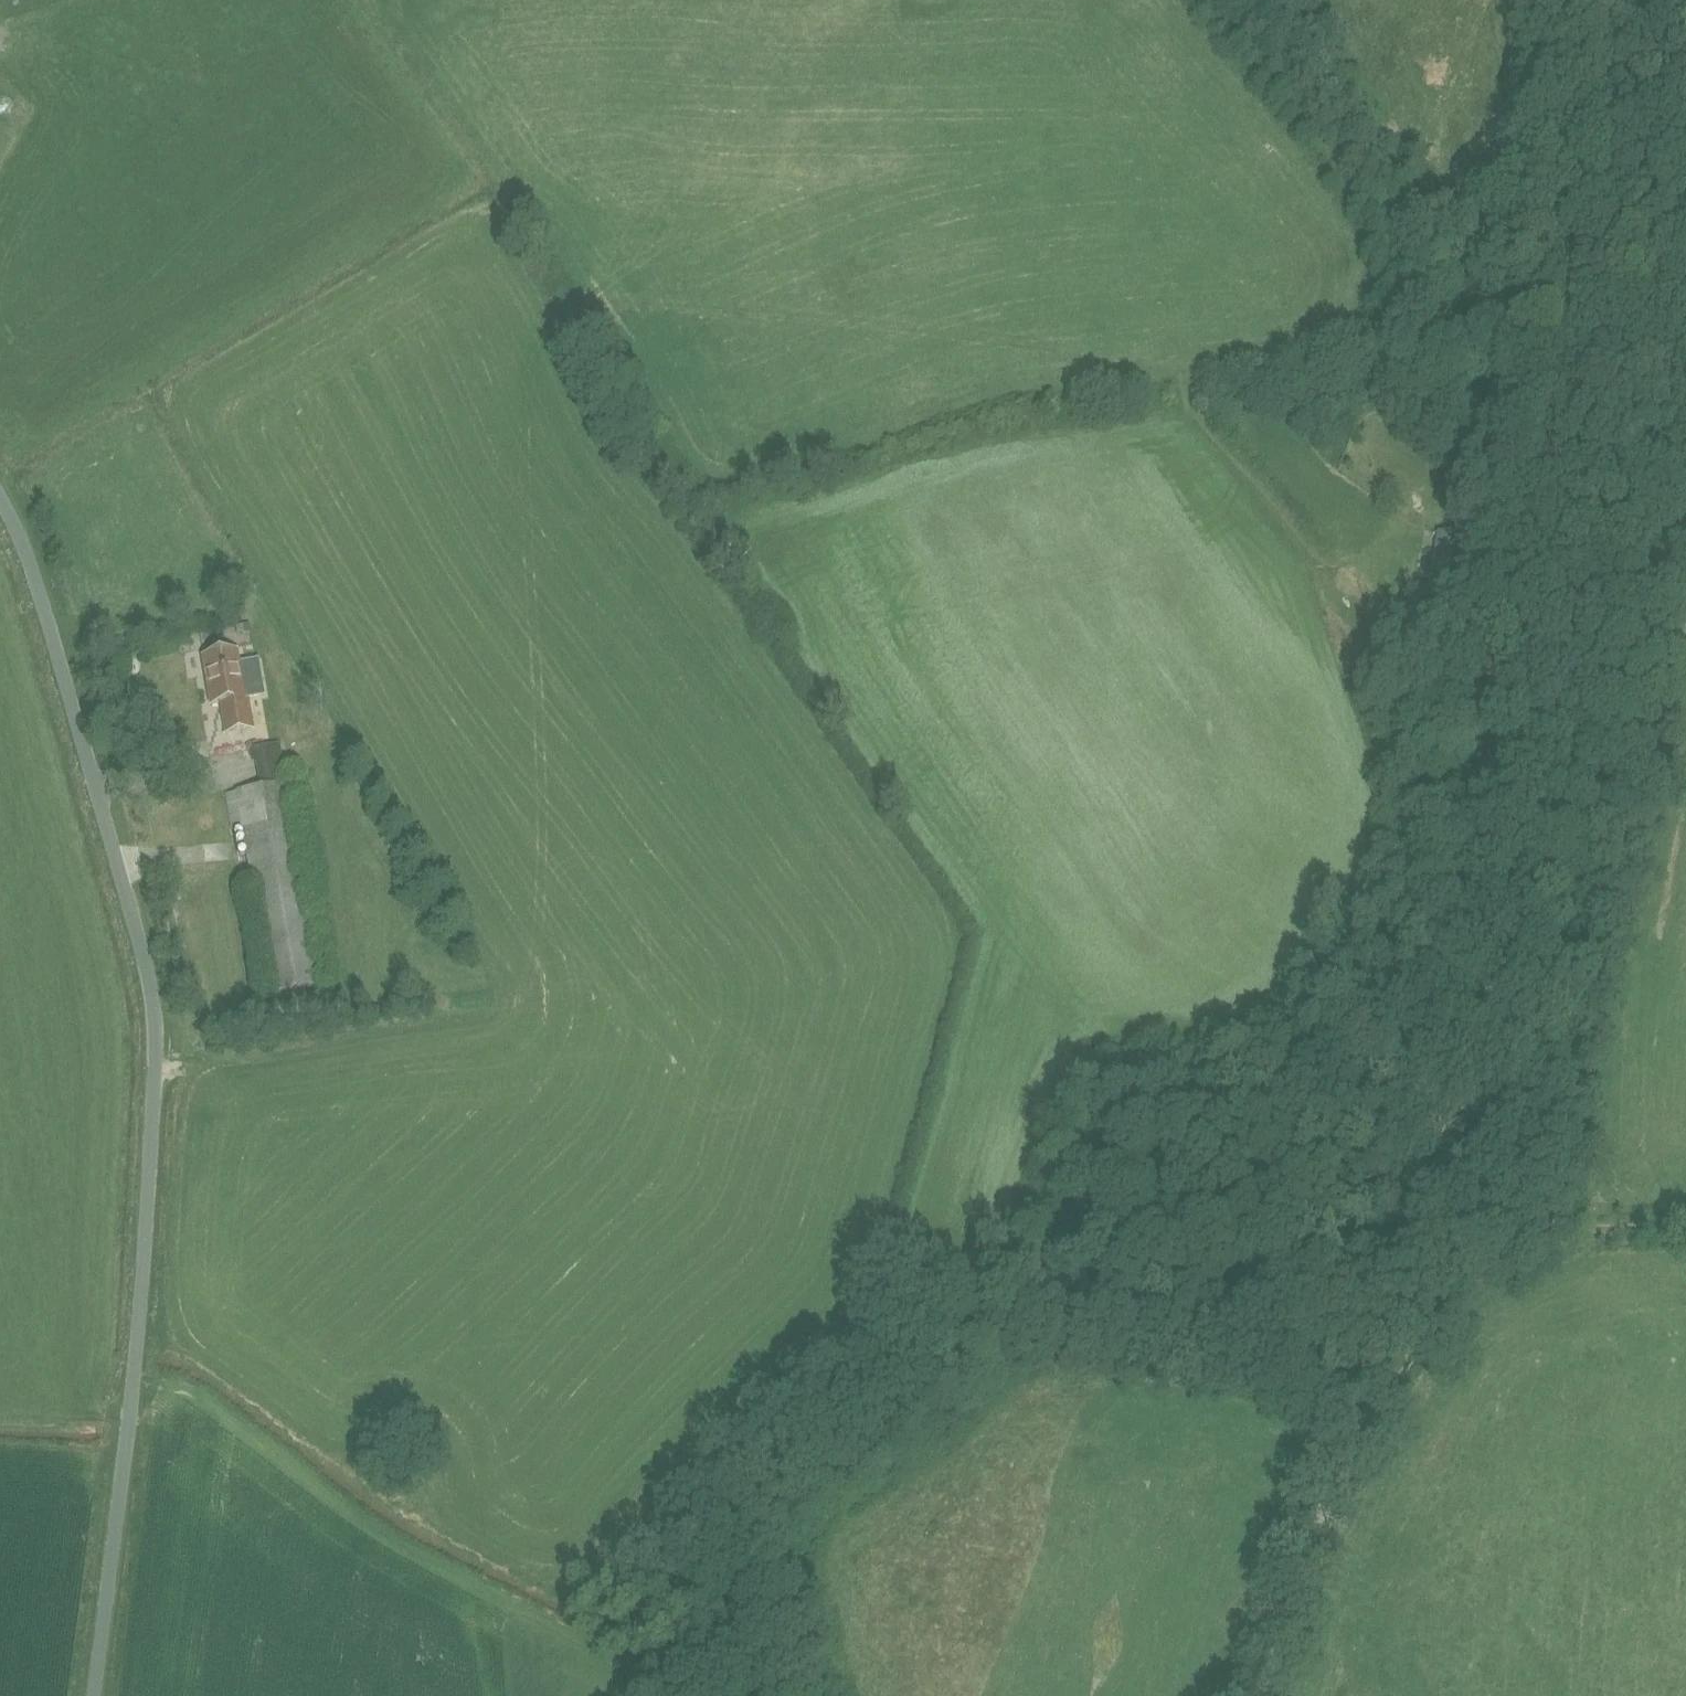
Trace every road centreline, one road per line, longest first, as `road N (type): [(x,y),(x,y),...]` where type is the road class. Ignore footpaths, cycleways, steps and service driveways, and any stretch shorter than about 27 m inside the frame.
road 1 (track): [(1261,1695),(1342,1471),(1413,1327),(1439,1234),(1685,122)]
road 2 (unclassified): [(100,1695),(145,1339),(149,1064),(134,946),(34,555),(0,481)]
road 3 (track): [(1439,1234),(1685,1230)]
road 4 (track): [(1469,1081),(1495,1156),(1534,1209),(1564,1232)]

